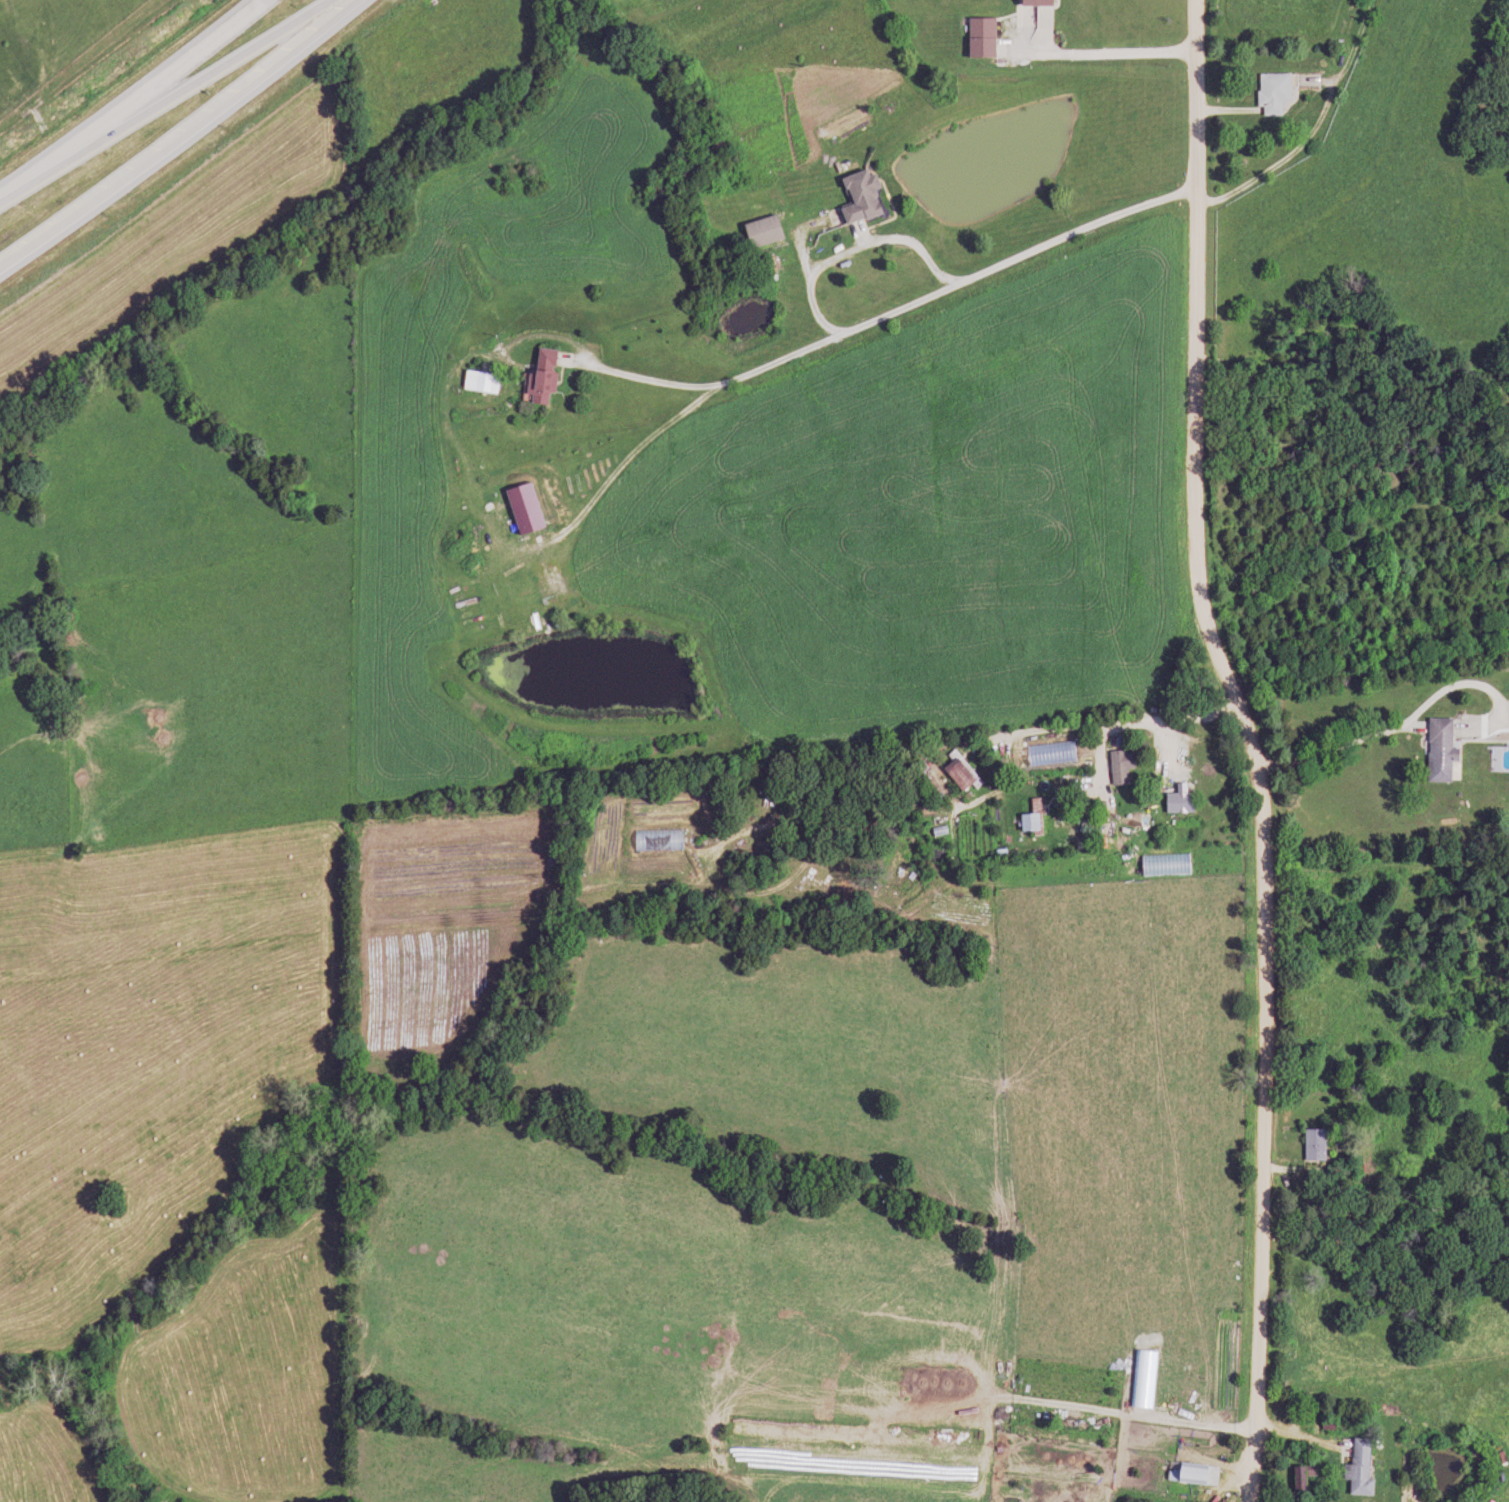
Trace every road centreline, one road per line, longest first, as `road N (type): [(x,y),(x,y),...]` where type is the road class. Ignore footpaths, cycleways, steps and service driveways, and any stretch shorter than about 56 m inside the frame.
road 1 (residential): [(1243,1501),(1273,1327),(1275,848),(1264,768),(1222,641),(1194,186),(1200,0)]
road 2 (trunk): [(0,268),(350,0)]
road 3 (trunk): [(324,0),(0,195)]

